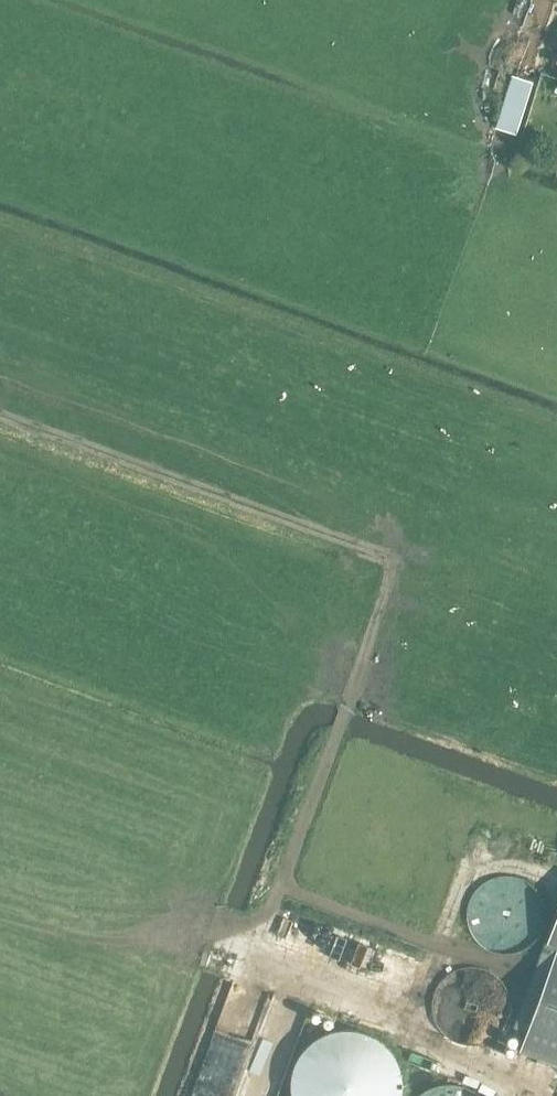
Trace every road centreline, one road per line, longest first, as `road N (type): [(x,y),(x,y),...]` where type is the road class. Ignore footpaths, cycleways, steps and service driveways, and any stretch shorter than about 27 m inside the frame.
road 1 (track): [(370,658),(264,942)]
road 2 (track): [(254,936),(206,910),(0,860)]

